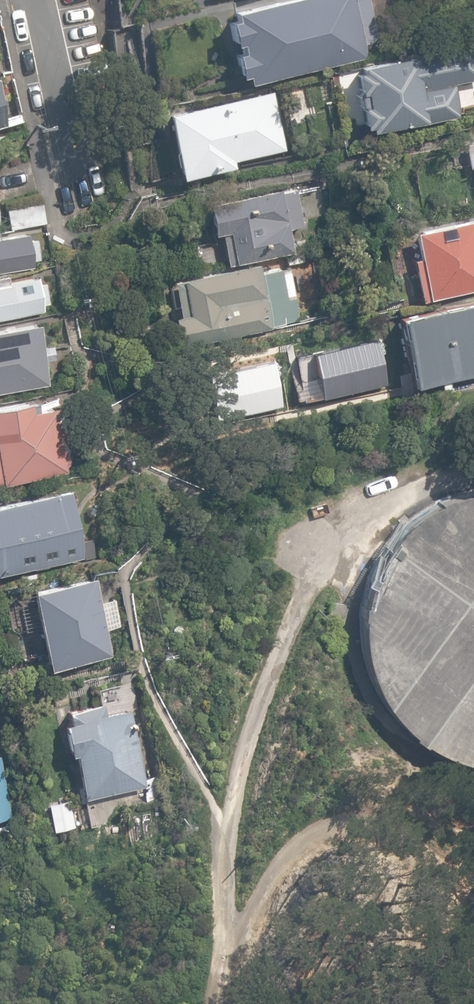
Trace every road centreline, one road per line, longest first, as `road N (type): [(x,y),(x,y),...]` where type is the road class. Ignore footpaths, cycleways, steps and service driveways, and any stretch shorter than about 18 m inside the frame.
road 1 (track): [(435,1003),(453,912),(436,855),(385,831),(330,830),(288,815),(229,928)]
road 2 (residential): [(83,222),(41,0)]

